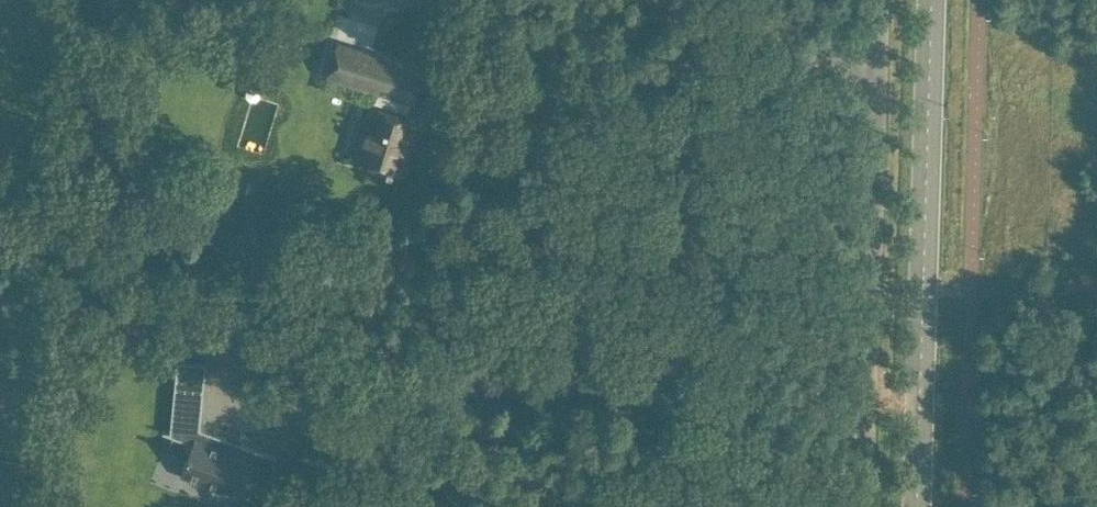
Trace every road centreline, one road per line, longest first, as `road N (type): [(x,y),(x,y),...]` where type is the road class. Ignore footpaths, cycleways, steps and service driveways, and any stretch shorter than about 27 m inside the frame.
road 1 (tertiary): [(917,506),(932,0)]

